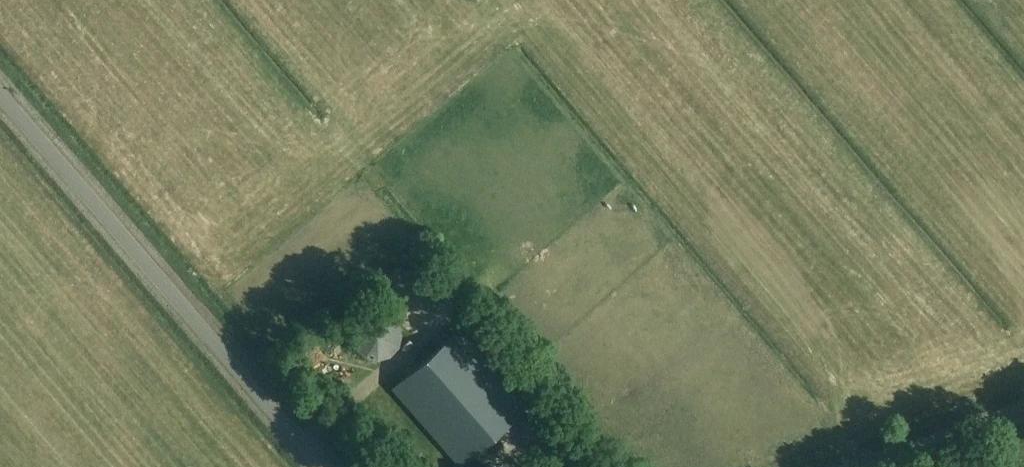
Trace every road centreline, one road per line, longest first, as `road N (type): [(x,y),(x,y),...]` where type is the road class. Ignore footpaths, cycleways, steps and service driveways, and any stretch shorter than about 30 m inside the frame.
road 1 (unclassified): [(318,466),(0,96)]
road 2 (unclassified): [(859,466),(1023,410)]

